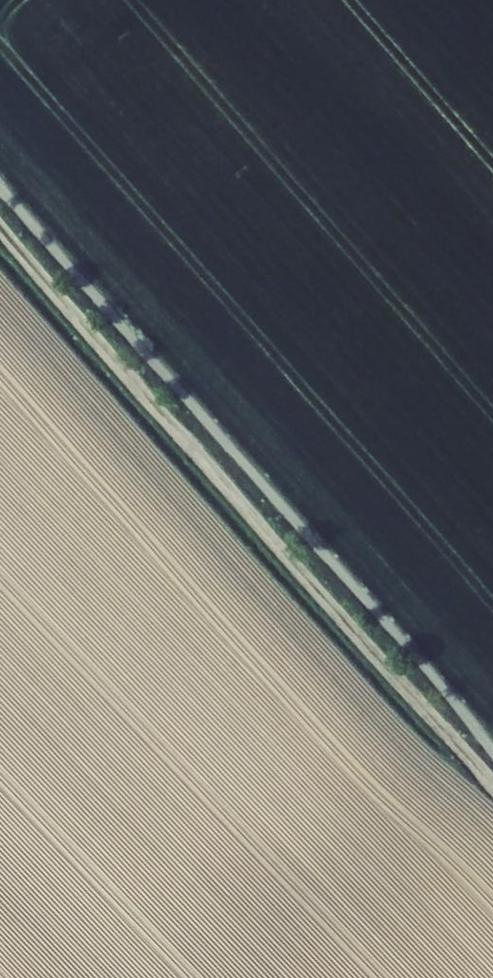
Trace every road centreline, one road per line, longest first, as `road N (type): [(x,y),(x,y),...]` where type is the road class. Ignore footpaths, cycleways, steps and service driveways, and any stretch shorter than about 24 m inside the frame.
road 1 (track): [(0,186),(447,690),(492,753)]
road 2 (track): [(492,786),(0,228)]

